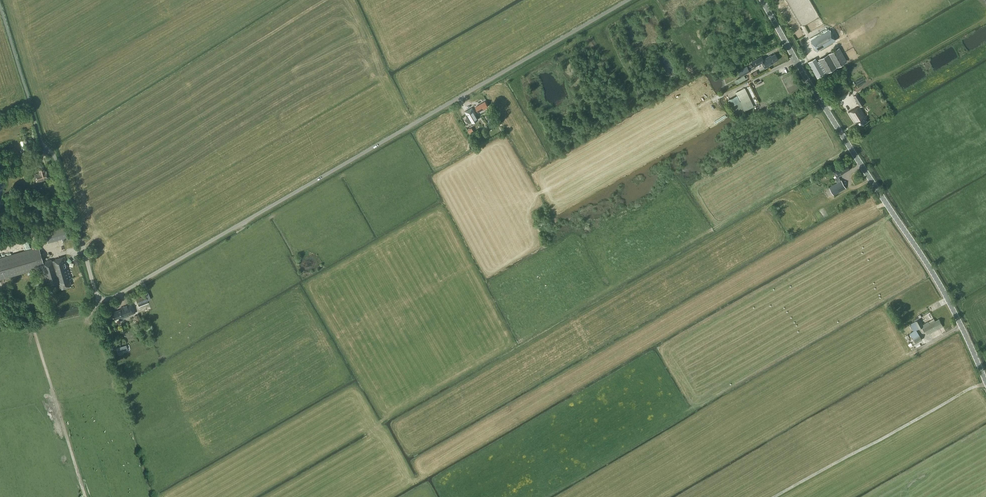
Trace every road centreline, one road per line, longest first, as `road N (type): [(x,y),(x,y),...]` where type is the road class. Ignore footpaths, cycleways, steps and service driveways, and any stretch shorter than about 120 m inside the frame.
road 1 (unclassified): [(0,7),(41,142),(55,157),(103,300),(628,0)]
road 2 (tertiary): [(985,382),(943,290),(761,0)]

